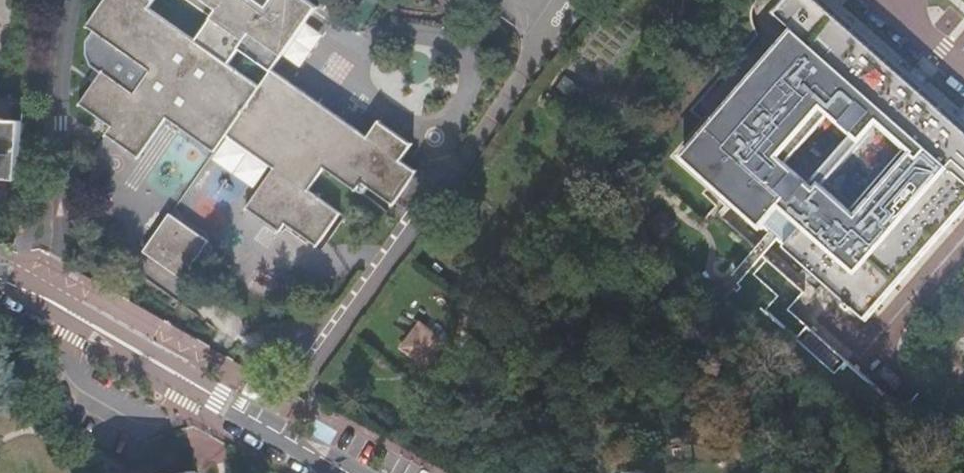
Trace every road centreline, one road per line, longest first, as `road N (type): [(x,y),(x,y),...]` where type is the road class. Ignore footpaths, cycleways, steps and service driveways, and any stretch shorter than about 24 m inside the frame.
road 1 (residential): [(337,472),(0,276)]

